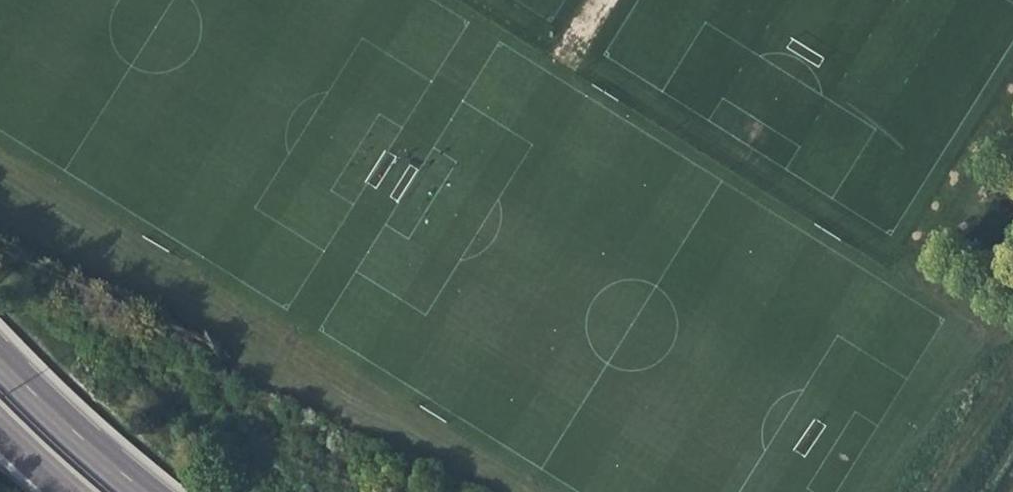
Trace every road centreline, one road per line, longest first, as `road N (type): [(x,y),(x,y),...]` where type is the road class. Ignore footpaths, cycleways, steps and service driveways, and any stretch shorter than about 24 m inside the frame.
road 1 (trunk): [(144,491),(0,363)]

